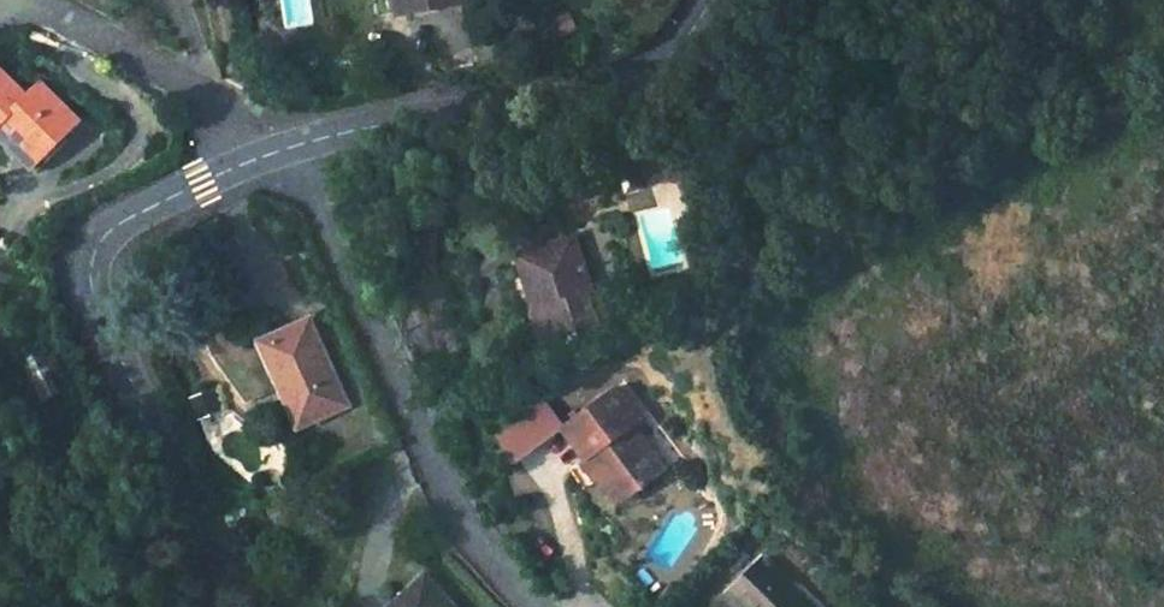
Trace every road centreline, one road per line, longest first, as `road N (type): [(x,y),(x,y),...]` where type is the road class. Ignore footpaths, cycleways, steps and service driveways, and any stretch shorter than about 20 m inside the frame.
road 1 (unclassified): [(250,158),(130,215),(93,259),(99,308),(217,578),(222,606)]
road 2 (residential): [(302,146),(462,526),(540,606)]
road 3 (unclassified): [(696,0),(657,56),(620,83),(302,146)]
road 4 (residential): [(250,158),(228,107),(40,0)]

